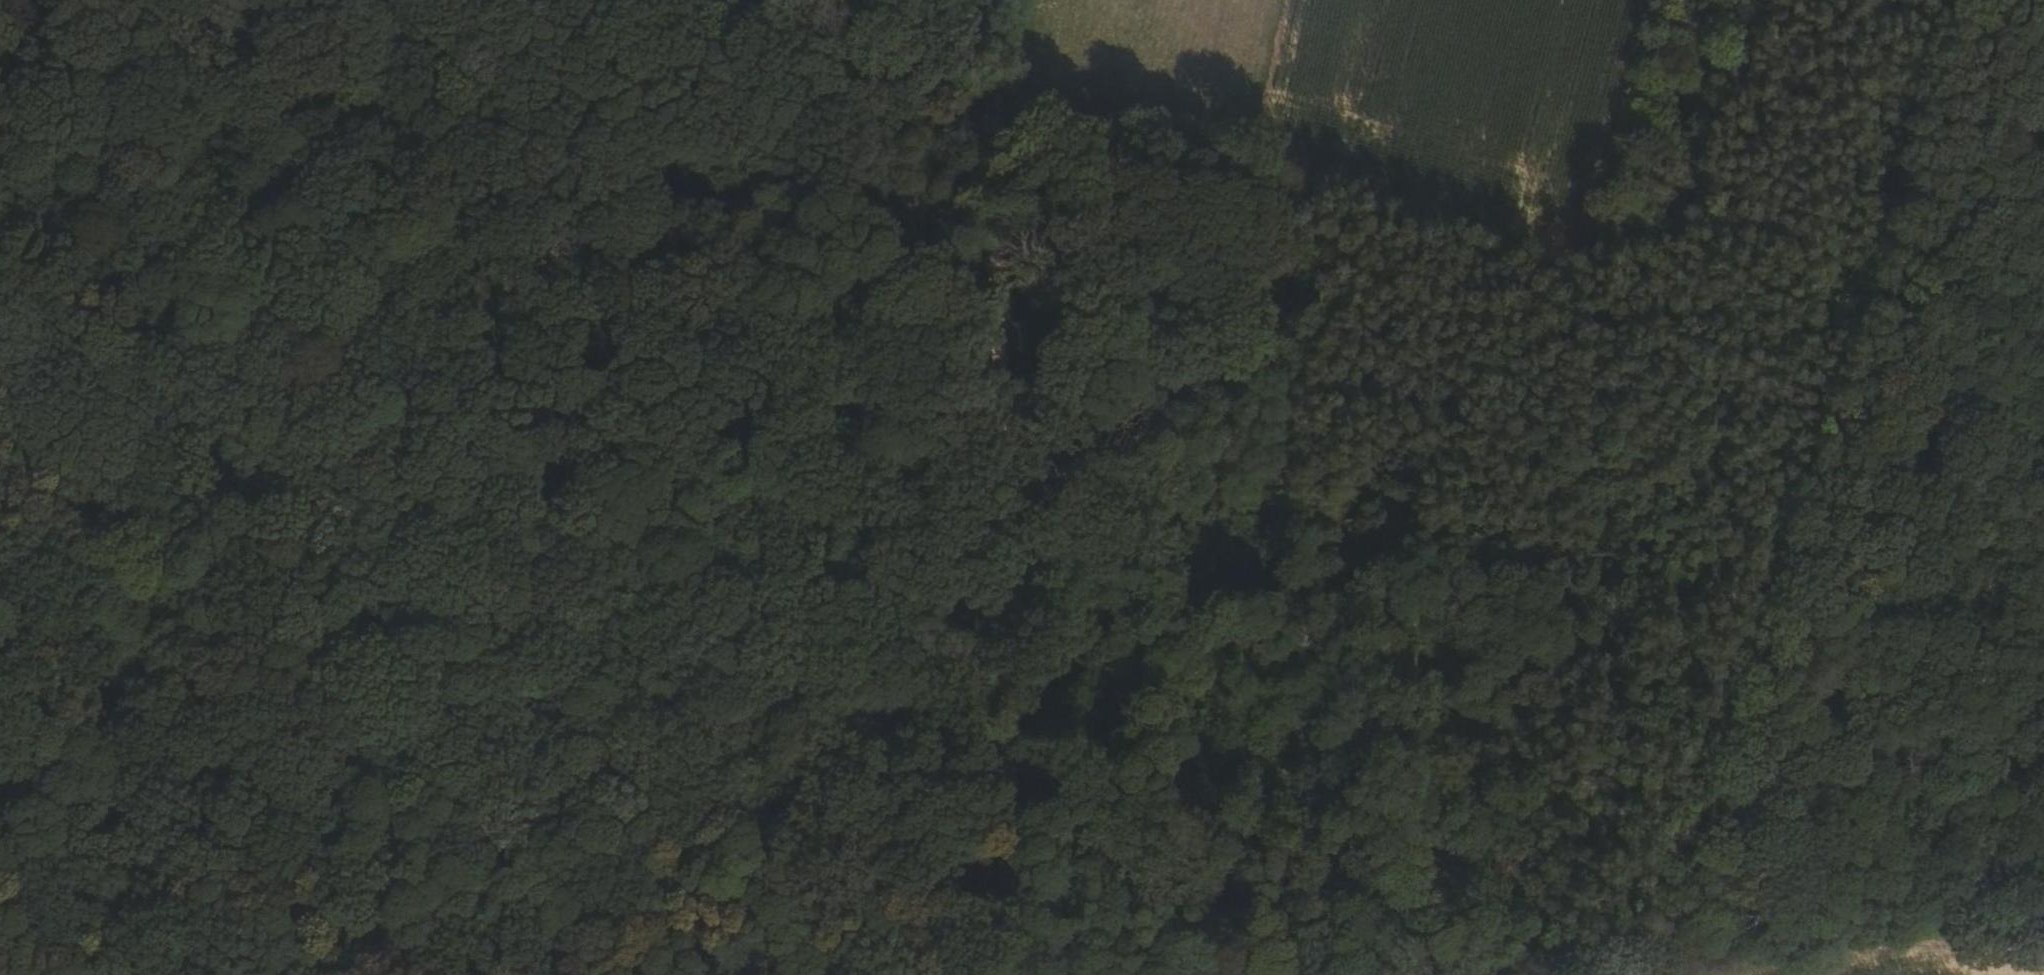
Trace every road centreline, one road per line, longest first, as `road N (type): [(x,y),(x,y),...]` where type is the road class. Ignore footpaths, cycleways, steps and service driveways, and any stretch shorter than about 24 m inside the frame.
road 1 (track): [(1001,0),(1001,974)]
road 2 (track): [(1600,974),(1850,928),(2023,848),(2043,801)]

